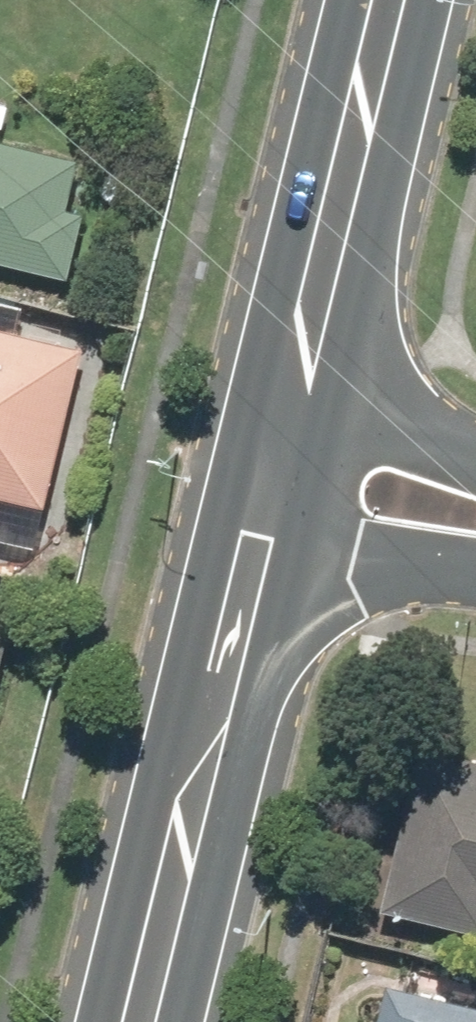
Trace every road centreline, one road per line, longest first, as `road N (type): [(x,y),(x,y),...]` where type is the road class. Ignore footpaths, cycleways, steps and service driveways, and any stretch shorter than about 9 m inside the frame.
road 1 (secondary): [(139,1021),(256,535)]
road 2 (secondary): [(285,416),(384,0)]
road 3 (residential): [(475,566),(256,535)]
road 4 (residential): [(285,416),(475,465)]
road 5 (secondary): [(256,535),(285,416)]

